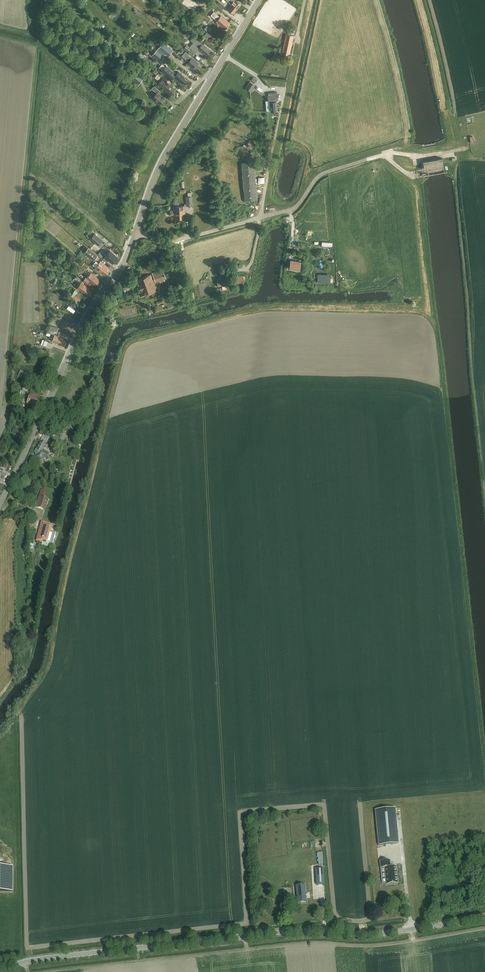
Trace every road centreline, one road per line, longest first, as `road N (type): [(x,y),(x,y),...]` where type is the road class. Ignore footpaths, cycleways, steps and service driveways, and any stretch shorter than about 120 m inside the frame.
road 1 (tertiary): [(0,968),(297,931),(391,933),(484,918)]
road 2 (tertiary): [(0,506),(90,311),(136,233)]
road 3 (unclassified): [(136,233),(179,240),(291,211),(324,173),(384,155)]
road 4 (unclassified): [(136,233),(160,165),(259,0)]

